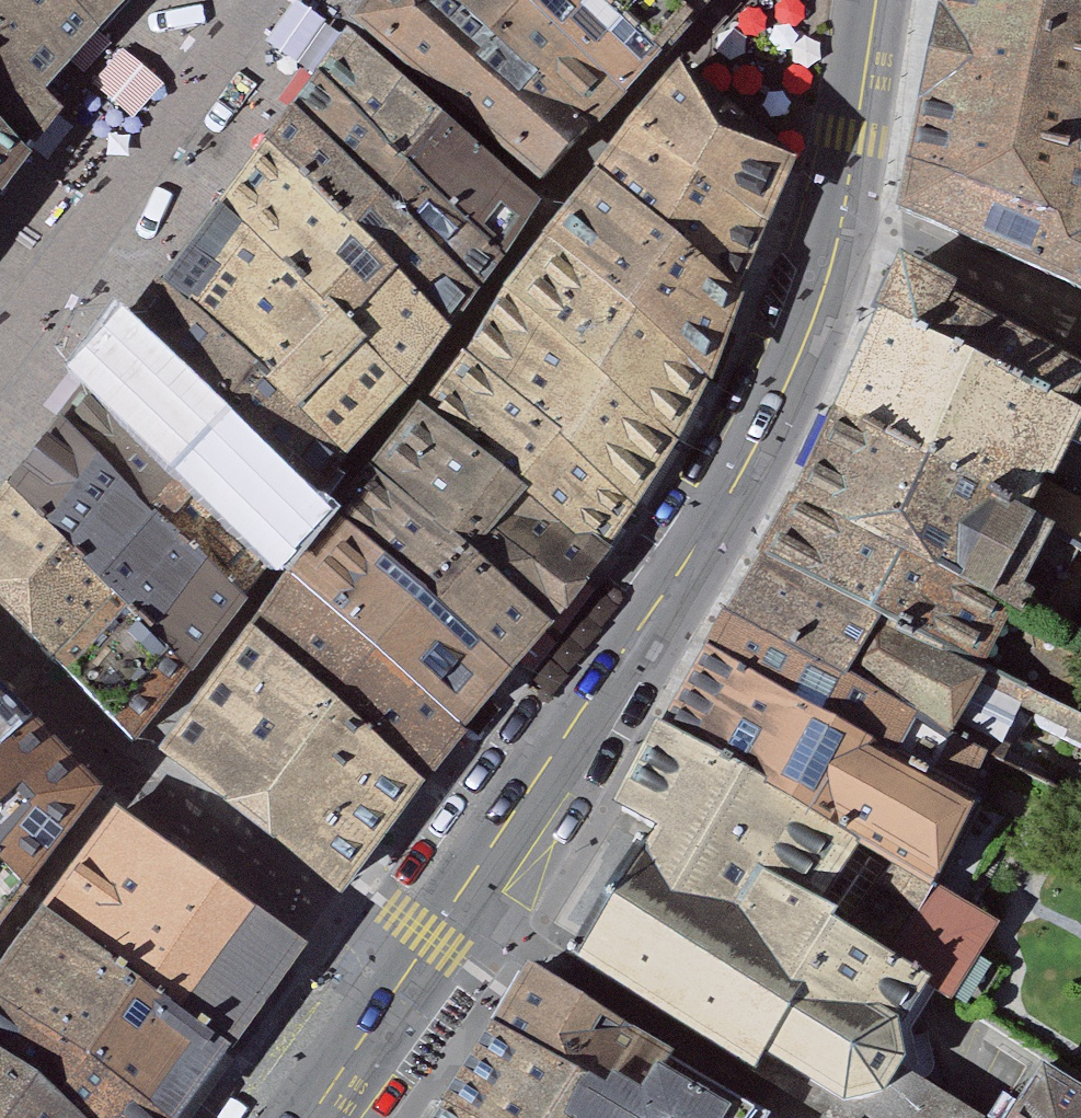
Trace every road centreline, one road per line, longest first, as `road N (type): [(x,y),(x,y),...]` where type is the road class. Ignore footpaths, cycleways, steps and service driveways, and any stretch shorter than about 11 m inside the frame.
road 1 (primary): [(316,1117),(696,552),(786,374),(817,304),(837,227)]
road 2 (residential): [(1080,335),(837,227)]
road 3 (primary): [(837,227),(875,0)]

